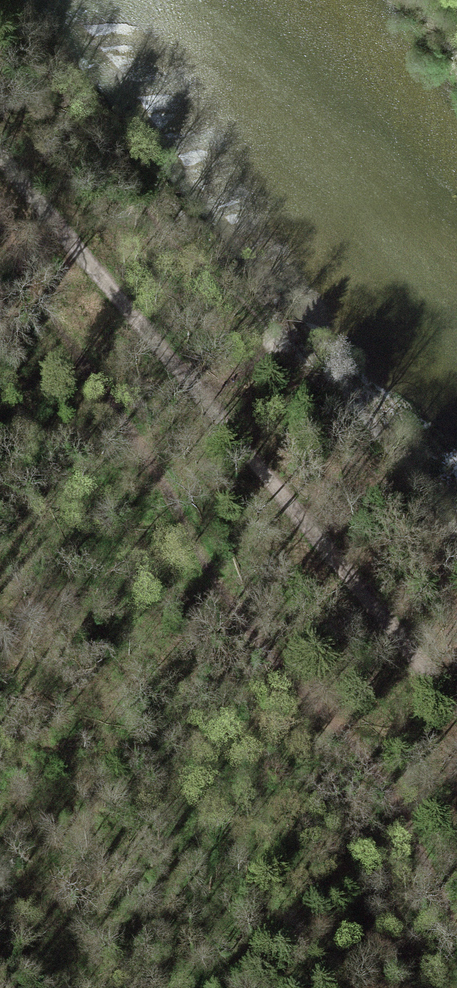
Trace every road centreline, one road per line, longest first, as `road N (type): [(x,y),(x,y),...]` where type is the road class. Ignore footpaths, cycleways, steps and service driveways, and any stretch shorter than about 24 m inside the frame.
road 1 (track): [(456,708),(0,158)]

